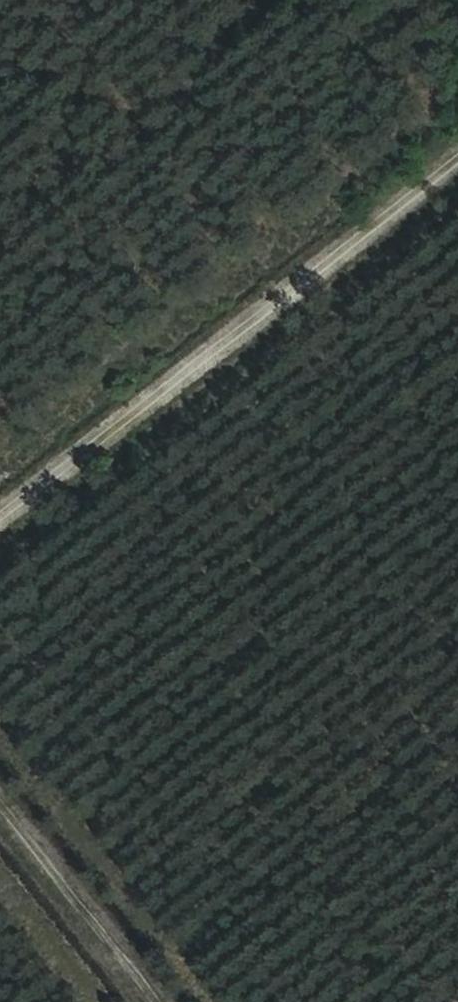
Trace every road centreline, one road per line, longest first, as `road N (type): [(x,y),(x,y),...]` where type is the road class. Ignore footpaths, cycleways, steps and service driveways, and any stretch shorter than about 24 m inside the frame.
road 1 (track): [(457,173),(0,537)]
road 2 (track): [(0,785),(172,1001)]

